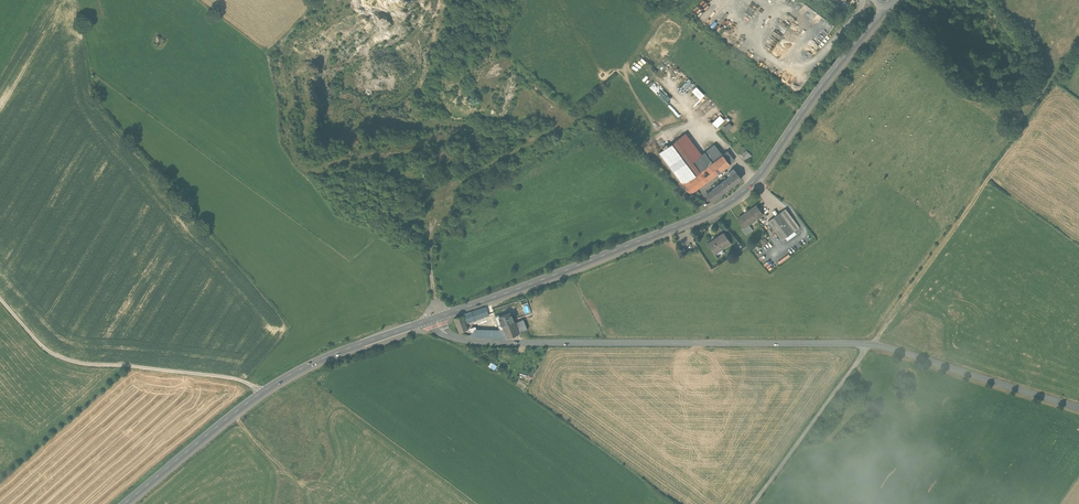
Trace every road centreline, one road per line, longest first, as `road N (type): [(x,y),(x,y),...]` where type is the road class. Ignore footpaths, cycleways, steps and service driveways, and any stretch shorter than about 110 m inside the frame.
road 1 (tertiary): [(1078,409),(869,345),(508,344),(454,338),(437,317)]
road 2 (secondary): [(896,0),(734,199),(437,317)]
road 3 (track): [(430,264),(432,230),(453,188),(582,114),(675,0)]
road 4 (secondary): [(437,317),(282,379),(122,503)]
road 5 (track): [(260,394),(230,378),(63,359),(0,299)]
road 6 (track): [(869,345),(996,177)]
road 7 (track): [(869,345),(752,503)]

